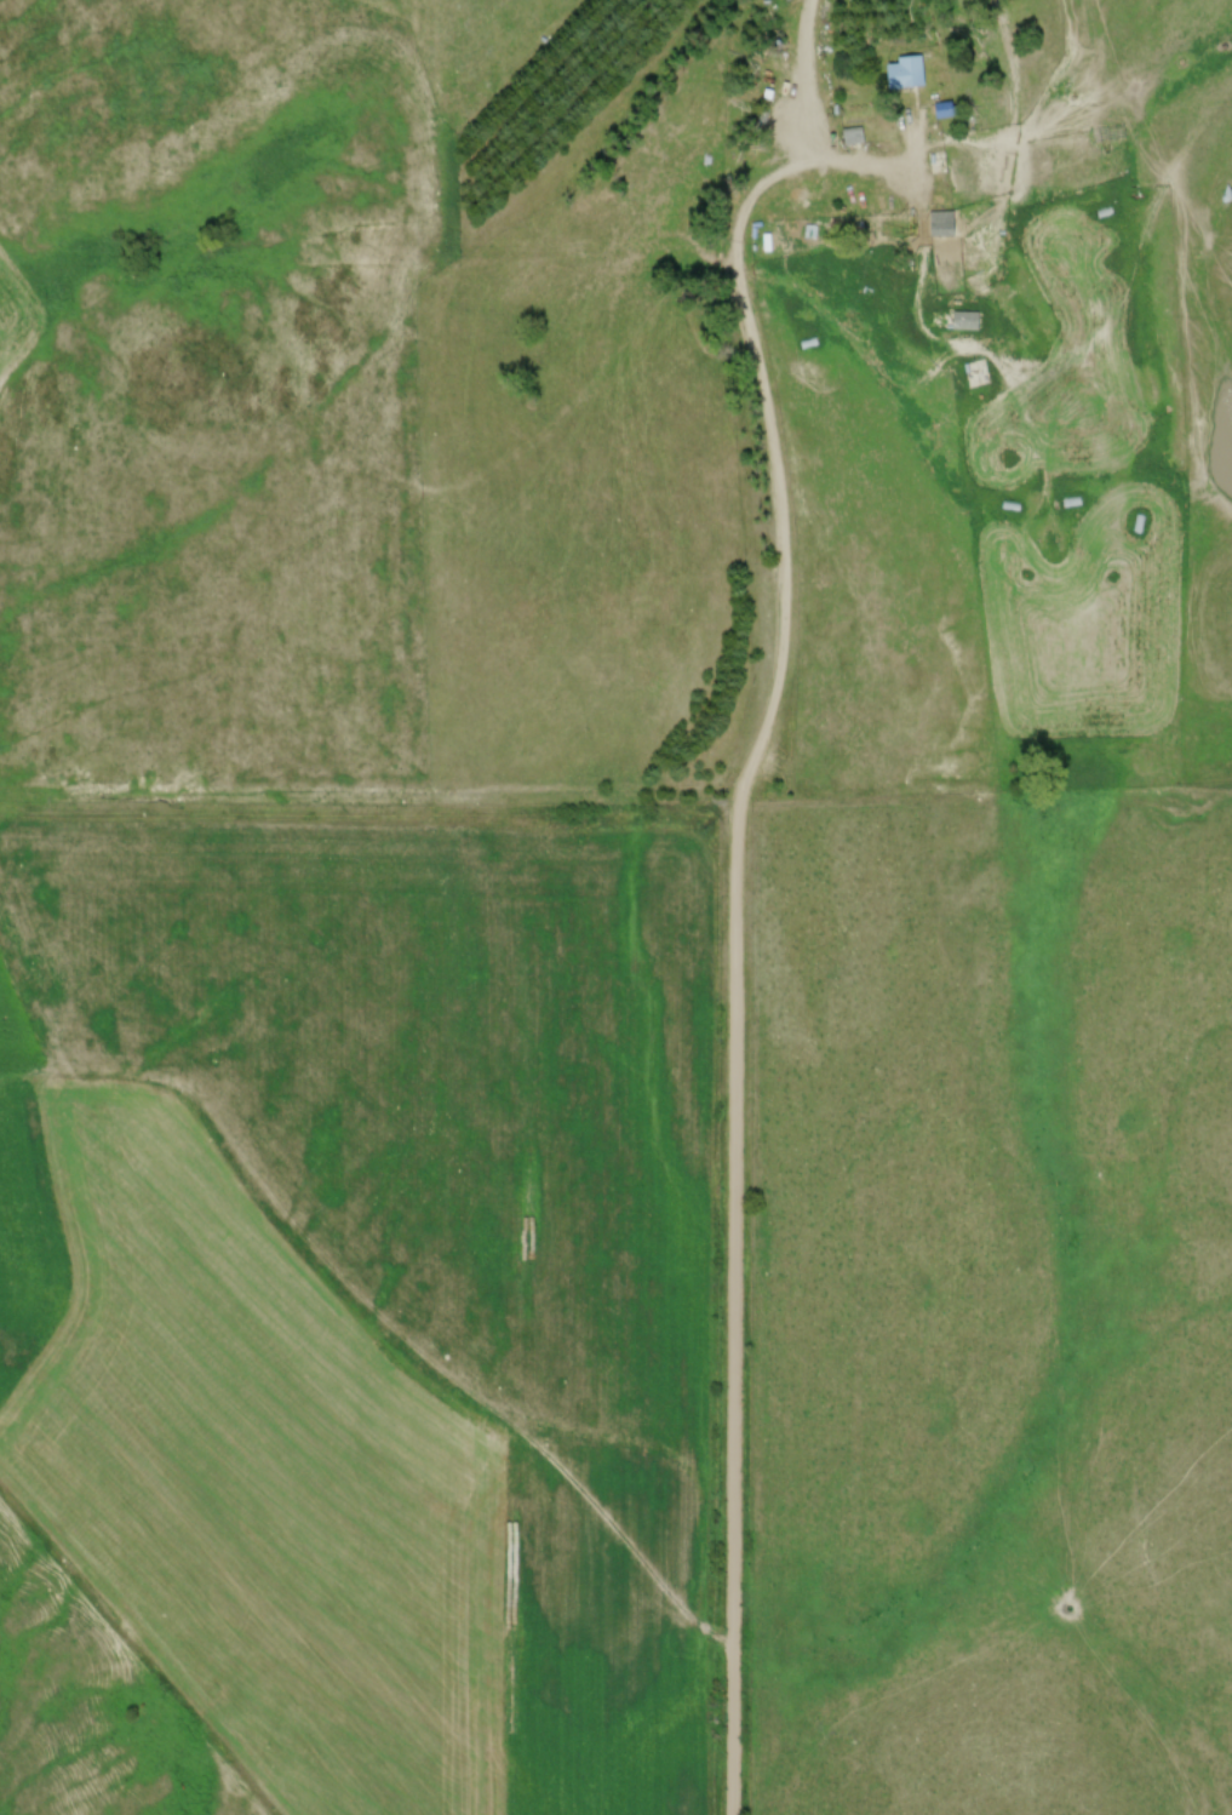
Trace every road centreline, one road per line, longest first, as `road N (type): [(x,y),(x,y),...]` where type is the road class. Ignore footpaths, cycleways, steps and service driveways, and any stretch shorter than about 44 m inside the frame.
road 1 (residential): [(734,1814),(734,1035),(747,781)]

